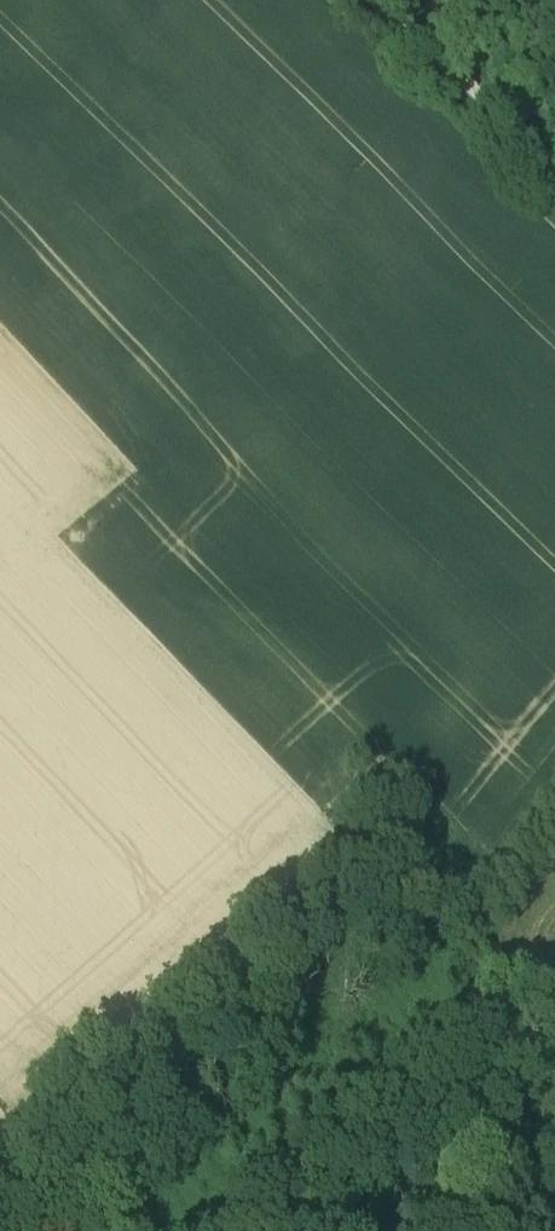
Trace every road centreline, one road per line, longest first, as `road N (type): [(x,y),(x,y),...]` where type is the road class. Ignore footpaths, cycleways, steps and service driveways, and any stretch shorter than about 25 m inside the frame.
road 1 (track): [(373,0),(554,173)]
road 2 (track): [(116,1230),(18,1128)]

